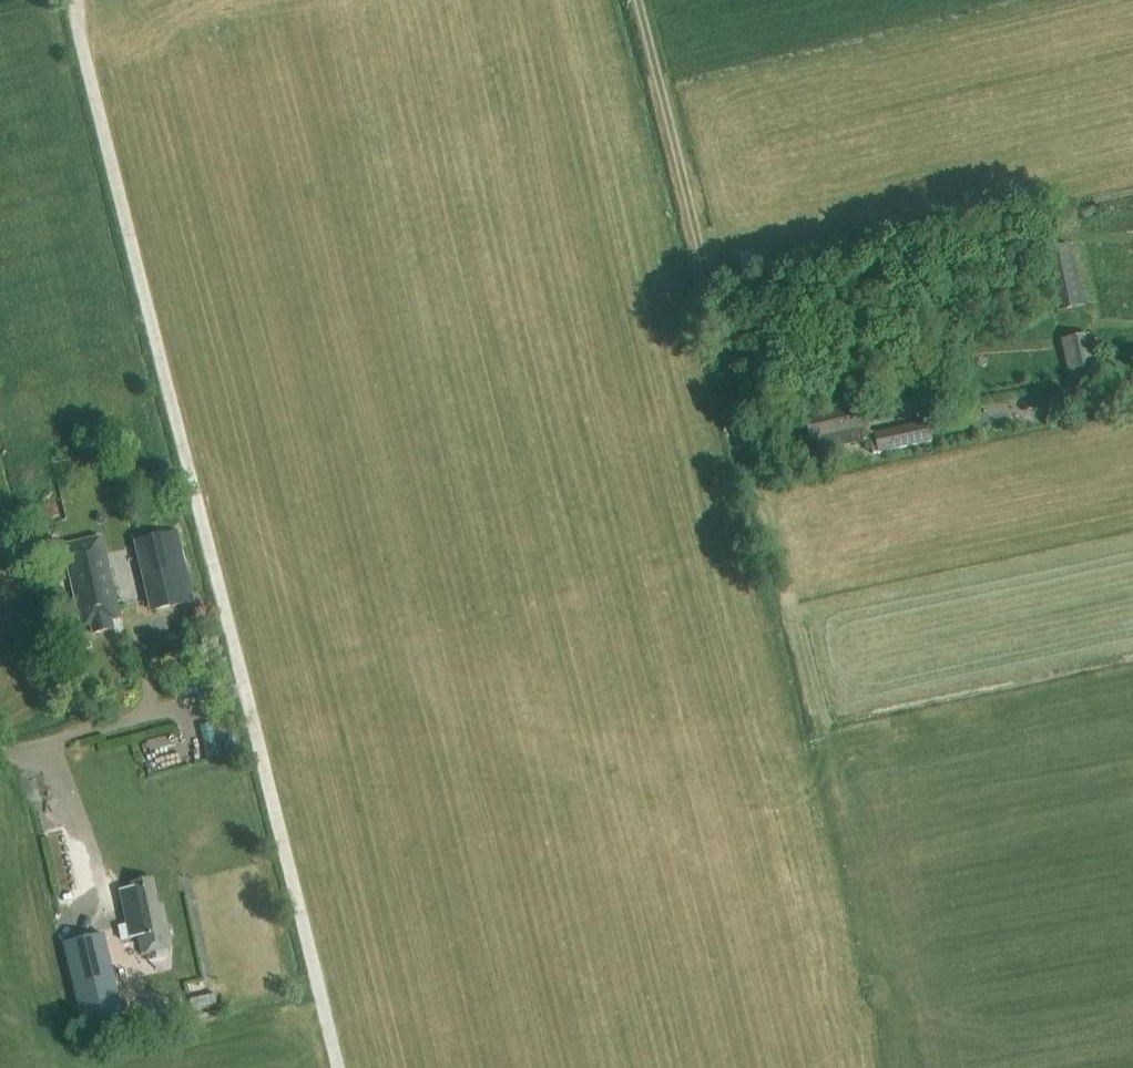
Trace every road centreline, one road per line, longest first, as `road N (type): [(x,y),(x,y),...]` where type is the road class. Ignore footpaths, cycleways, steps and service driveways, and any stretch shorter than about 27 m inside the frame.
road 1 (track): [(73,0),(338,1067)]
road 2 (track): [(635,0),(719,344)]
road 3 (track): [(0,756),(223,694)]

